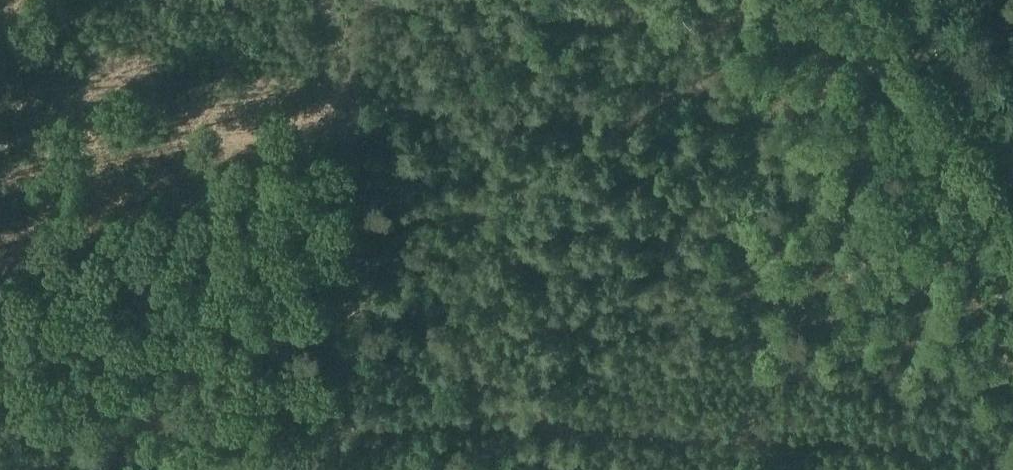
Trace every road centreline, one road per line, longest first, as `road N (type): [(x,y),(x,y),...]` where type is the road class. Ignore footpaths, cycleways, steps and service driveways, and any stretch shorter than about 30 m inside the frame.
road 1 (track): [(1012,160),(909,0)]

